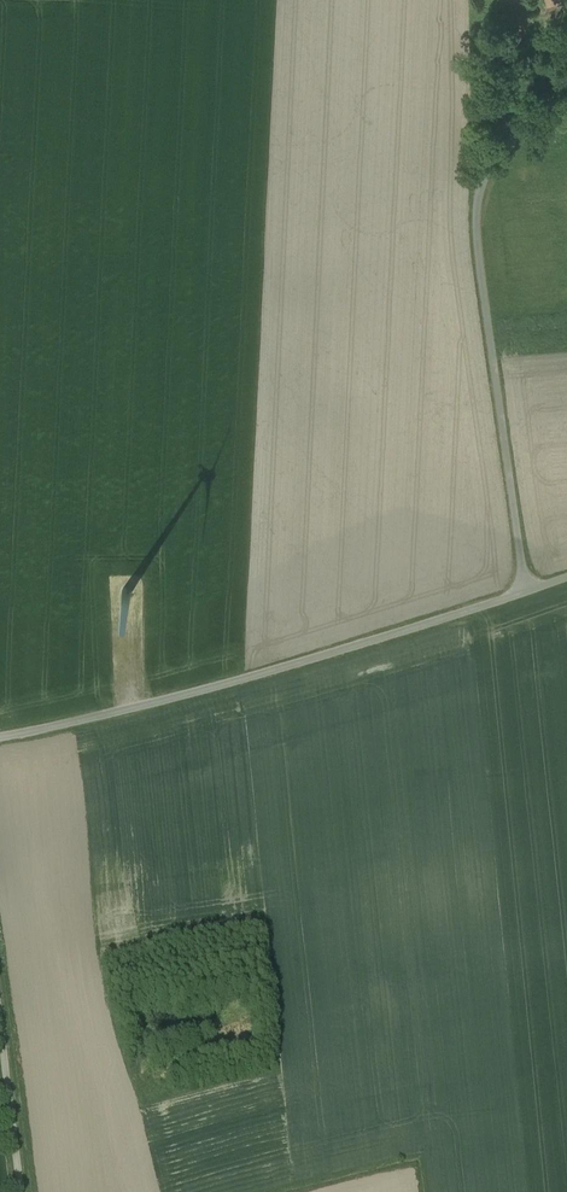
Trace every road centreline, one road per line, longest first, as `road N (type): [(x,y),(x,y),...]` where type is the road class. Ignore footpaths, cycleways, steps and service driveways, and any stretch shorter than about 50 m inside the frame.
road 1 (unclassified): [(566,577),(233,684),(0,737)]
road 2 (unclassified): [(21,1191),(0,1025)]

